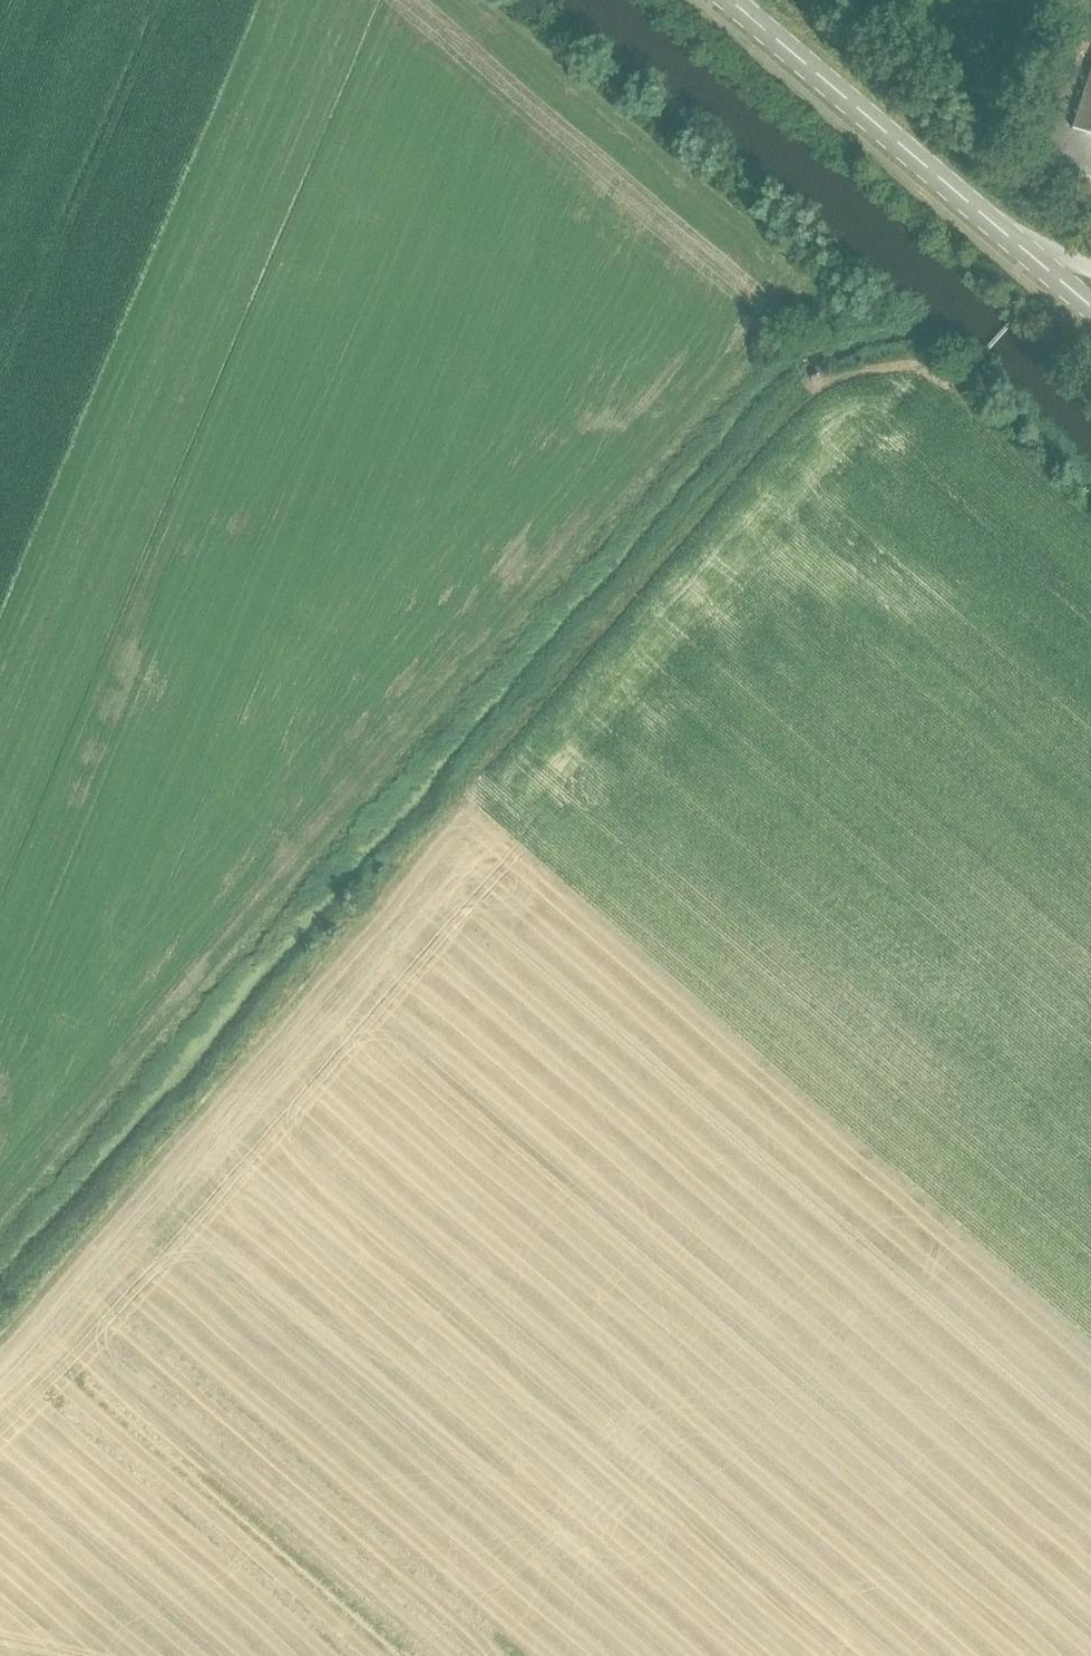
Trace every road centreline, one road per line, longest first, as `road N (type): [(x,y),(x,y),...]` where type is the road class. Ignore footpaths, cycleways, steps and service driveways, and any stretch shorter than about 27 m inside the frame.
road 1 (tertiary): [(1010,234),(720,0)]

